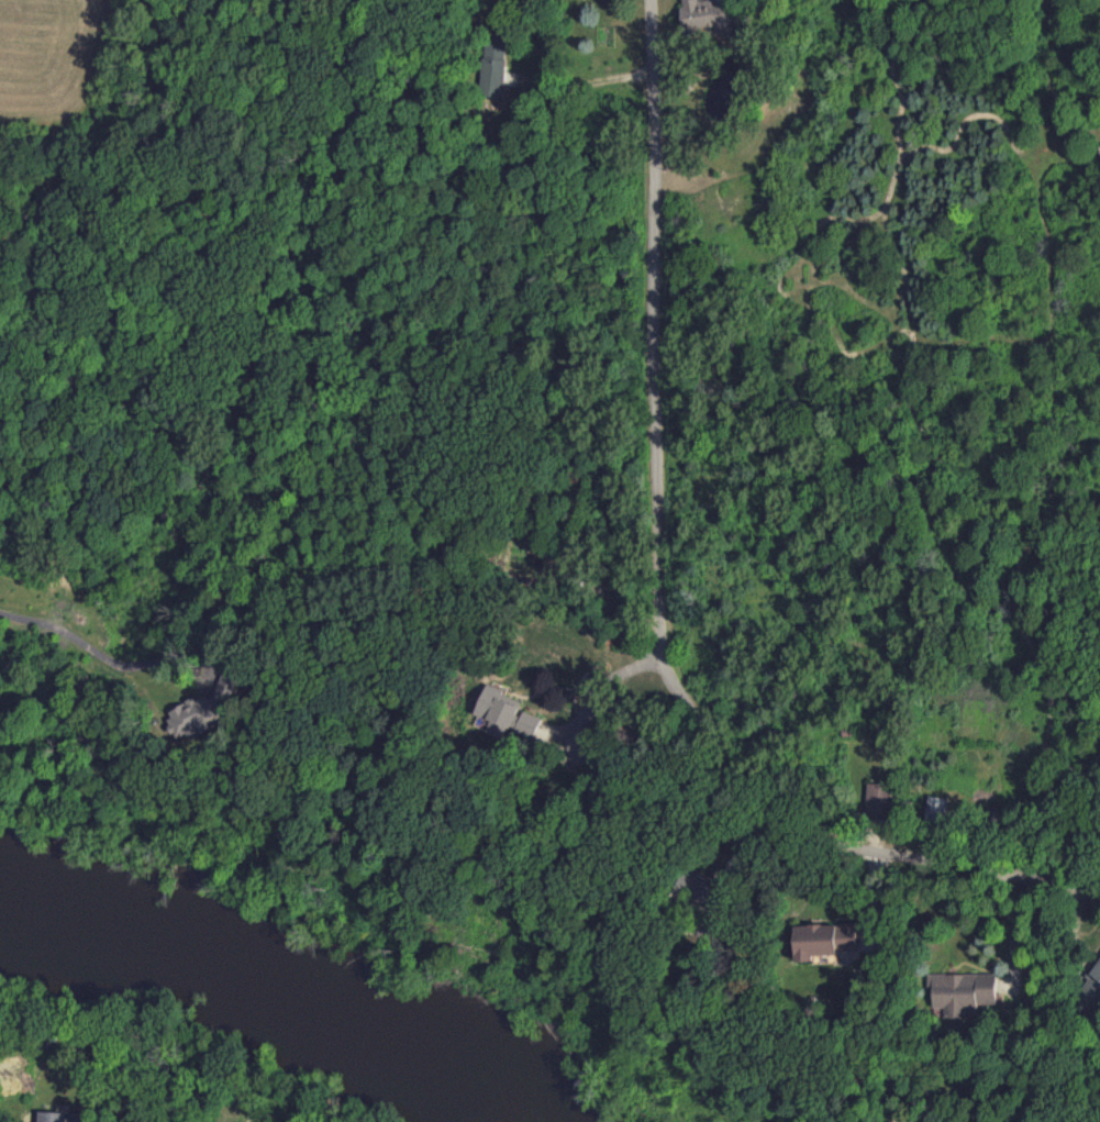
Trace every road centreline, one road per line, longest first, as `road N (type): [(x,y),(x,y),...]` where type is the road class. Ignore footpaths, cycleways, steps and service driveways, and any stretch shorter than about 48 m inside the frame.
road 1 (residential): [(649,0),(654,652),(666,677),(767,824),(811,840),(1099,889)]

